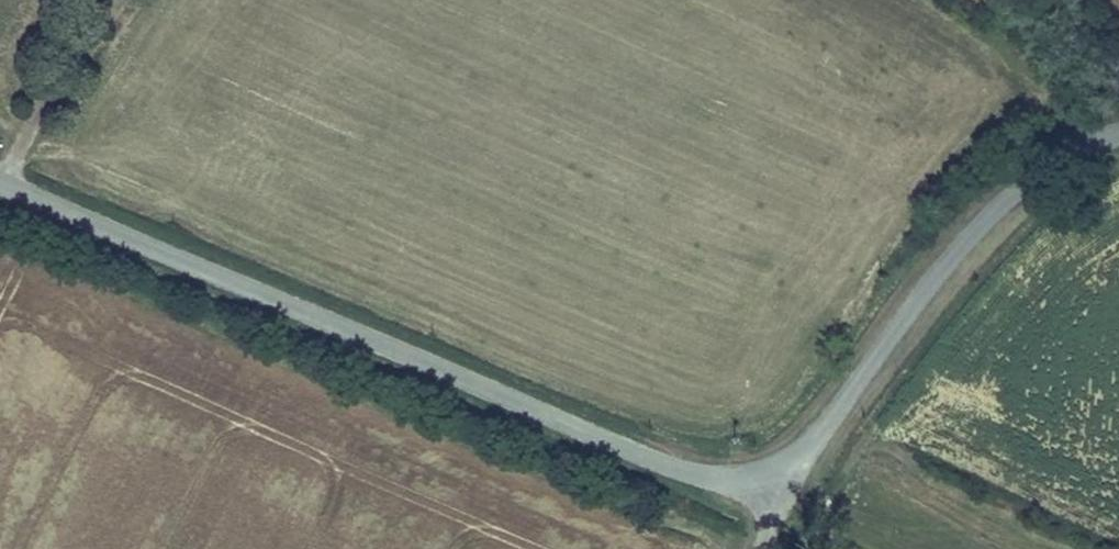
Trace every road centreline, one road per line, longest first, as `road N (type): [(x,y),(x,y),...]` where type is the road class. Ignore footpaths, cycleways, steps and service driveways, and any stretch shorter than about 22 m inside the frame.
road 1 (tertiary): [(763,471),(701,476),(663,466),(0,186)]
road 2 (tertiary): [(1118,136),(1065,158),(990,215),(820,432),(763,471)]
road 3 (track): [(0,185),(107,0)]

